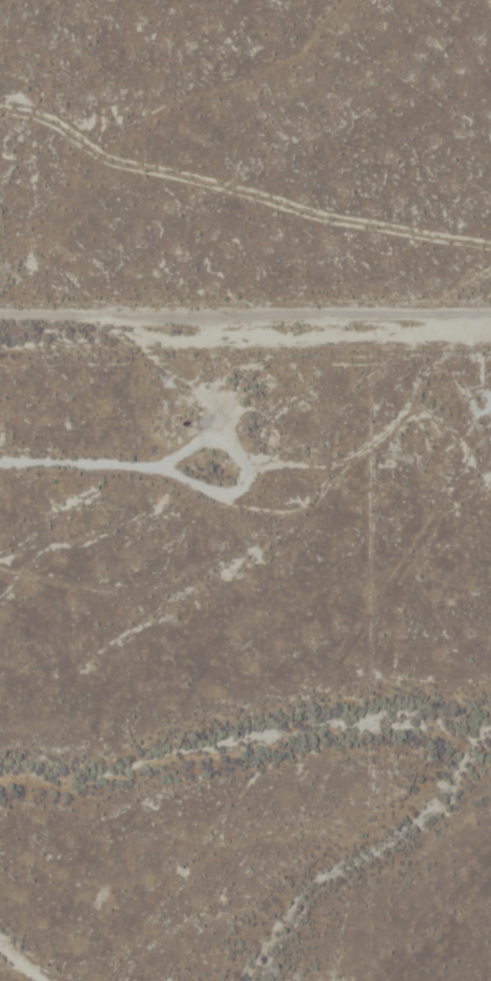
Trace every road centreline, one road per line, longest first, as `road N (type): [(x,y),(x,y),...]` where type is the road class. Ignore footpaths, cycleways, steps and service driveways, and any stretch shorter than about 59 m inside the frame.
road 1 (residential): [(0,324),(490,338)]

